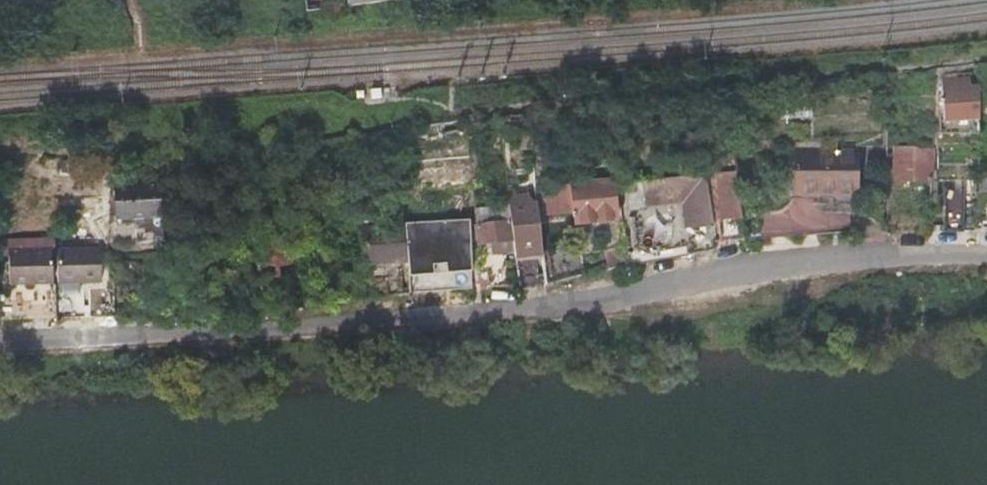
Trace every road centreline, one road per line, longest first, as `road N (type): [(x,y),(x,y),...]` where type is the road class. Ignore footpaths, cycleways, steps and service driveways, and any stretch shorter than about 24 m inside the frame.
road 1 (residential): [(986,253),(774,259),(611,298),(351,323),(0,336)]

